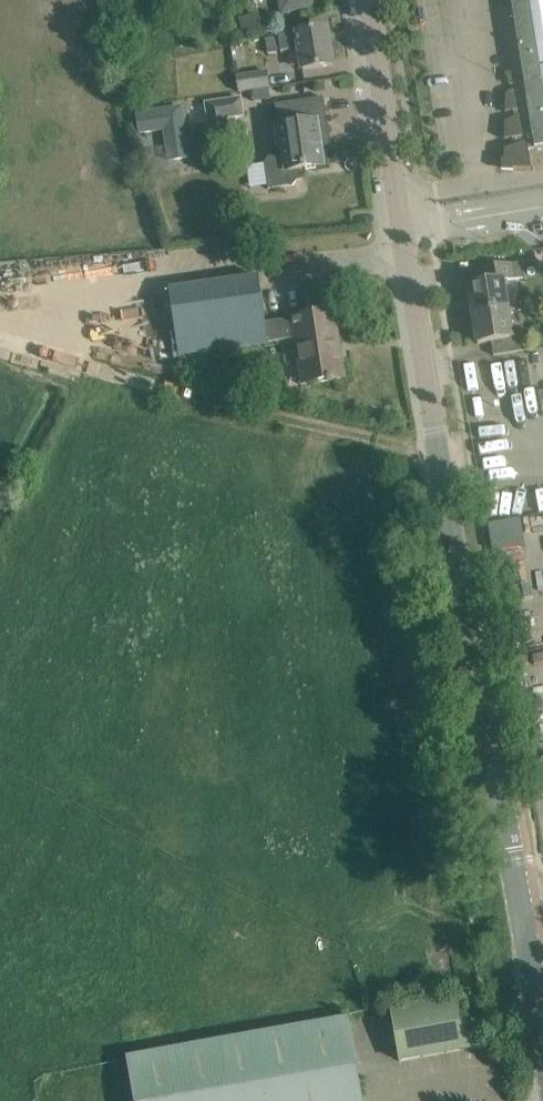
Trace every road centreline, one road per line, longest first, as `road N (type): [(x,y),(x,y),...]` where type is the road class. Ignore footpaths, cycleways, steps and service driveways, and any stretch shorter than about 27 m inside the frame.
road 1 (tertiary): [(523,921),(434,430),(369,0)]
road 2 (tertiary): [(542,1040),(523,921)]

